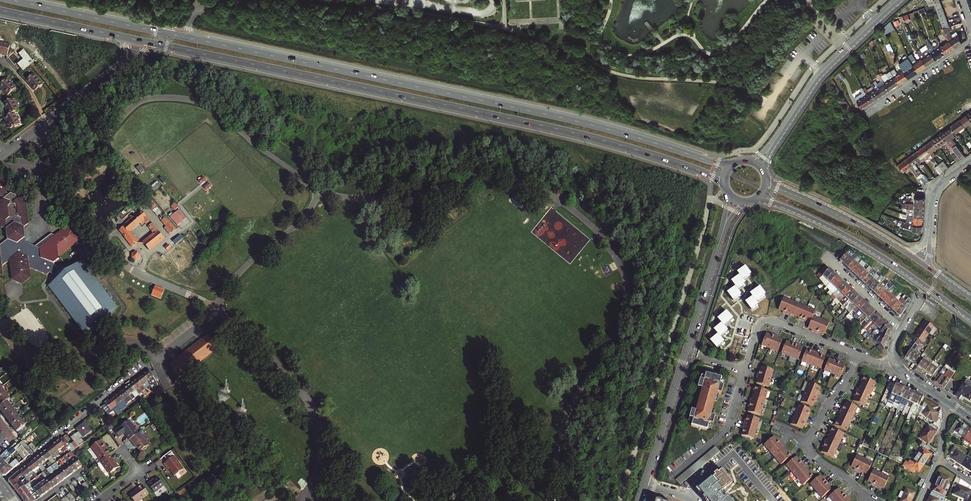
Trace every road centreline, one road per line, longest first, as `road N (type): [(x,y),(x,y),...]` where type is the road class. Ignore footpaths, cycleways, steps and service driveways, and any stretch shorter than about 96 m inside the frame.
road 1 (primary): [(732,165),(562,117),(12,0)]
road 2 (primary): [(158,44),(574,133),(724,185)]
road 3 (primary): [(751,202),(830,227),(970,319)]
road 4 (residential): [(1,482),(150,362)]
road 5 (tertiary): [(897,0),(821,72),(780,133)]
road 6 (primary): [(906,253),(765,177)]
road 7 (residential): [(857,356),(768,321),(757,330),(745,371)]
road 8 (residential): [(3,155),(124,65)]
road 9 (residential): [(685,353),(644,485)]
road 10 (residential): [(970,41),(859,112)]
road 11 (primary): [(0,10),(121,36)]

